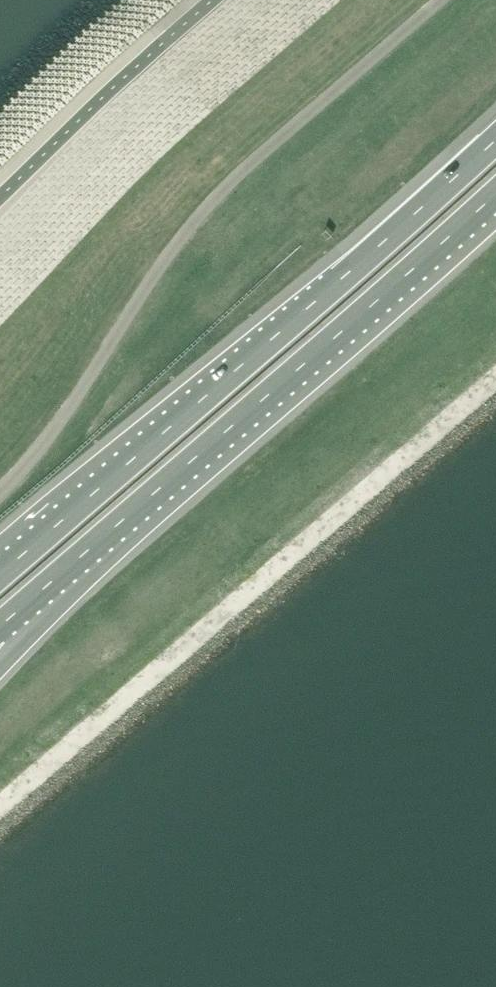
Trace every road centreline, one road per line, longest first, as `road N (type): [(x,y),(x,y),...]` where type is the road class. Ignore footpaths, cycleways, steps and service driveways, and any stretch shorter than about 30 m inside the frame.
road 1 (motorway): [(495,139),(0,575)]
road 2 (motorway): [(0,628),(495,205)]

